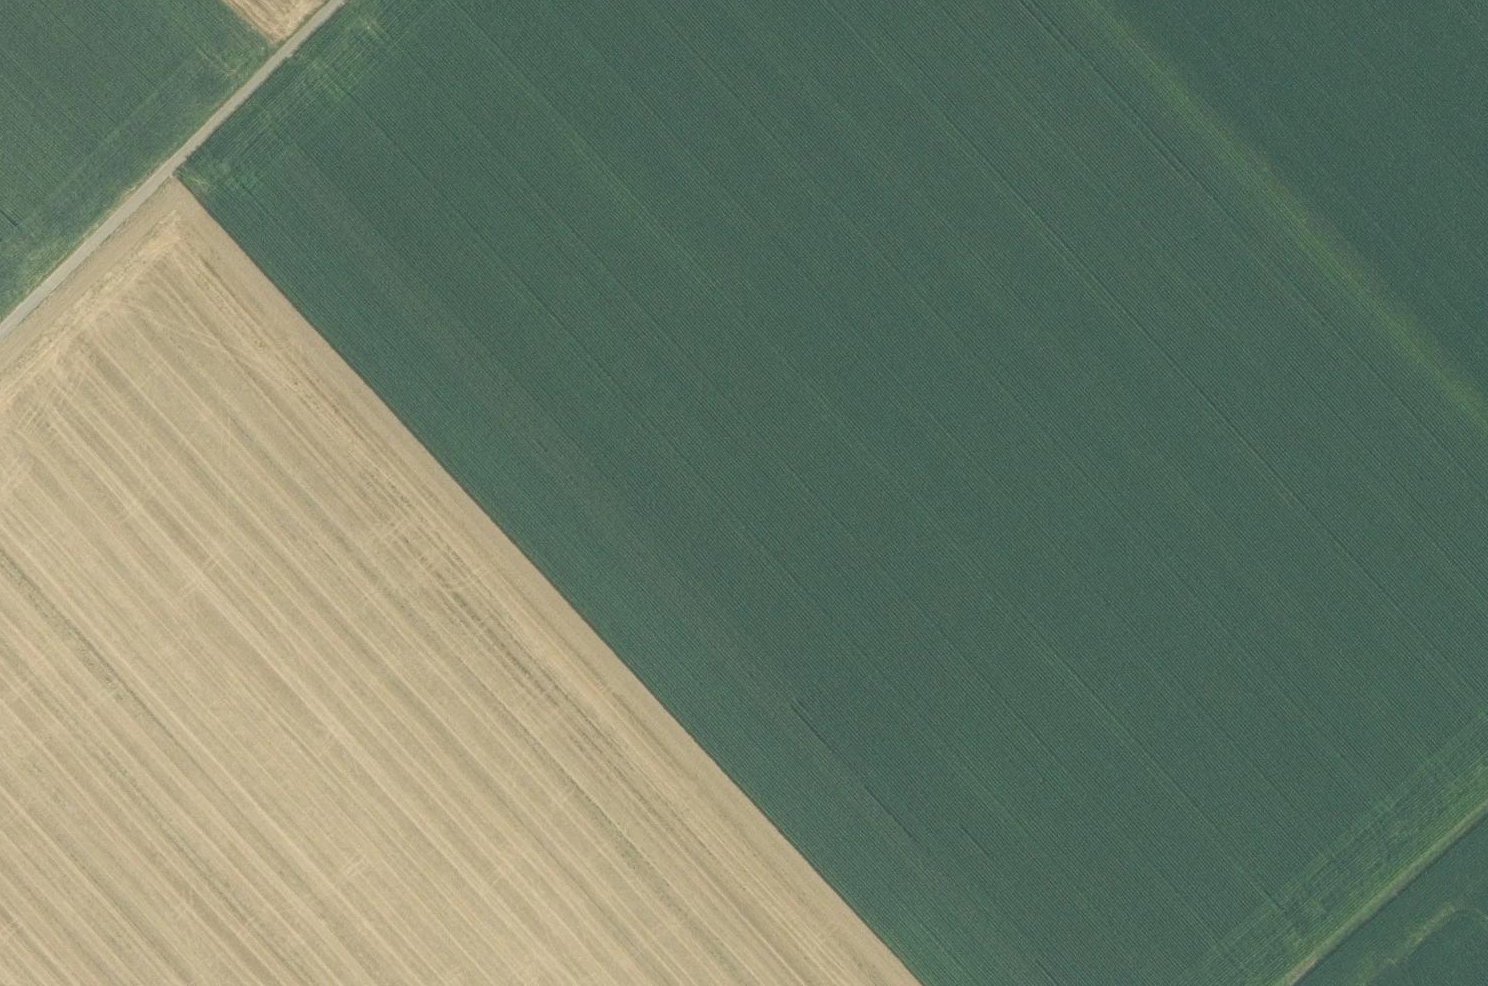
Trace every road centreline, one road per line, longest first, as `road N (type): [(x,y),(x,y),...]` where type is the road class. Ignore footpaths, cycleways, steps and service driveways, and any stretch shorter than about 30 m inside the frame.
road 1 (track): [(339,0),(0,333)]
road 2 (track): [(1286,985),(1487,810)]

